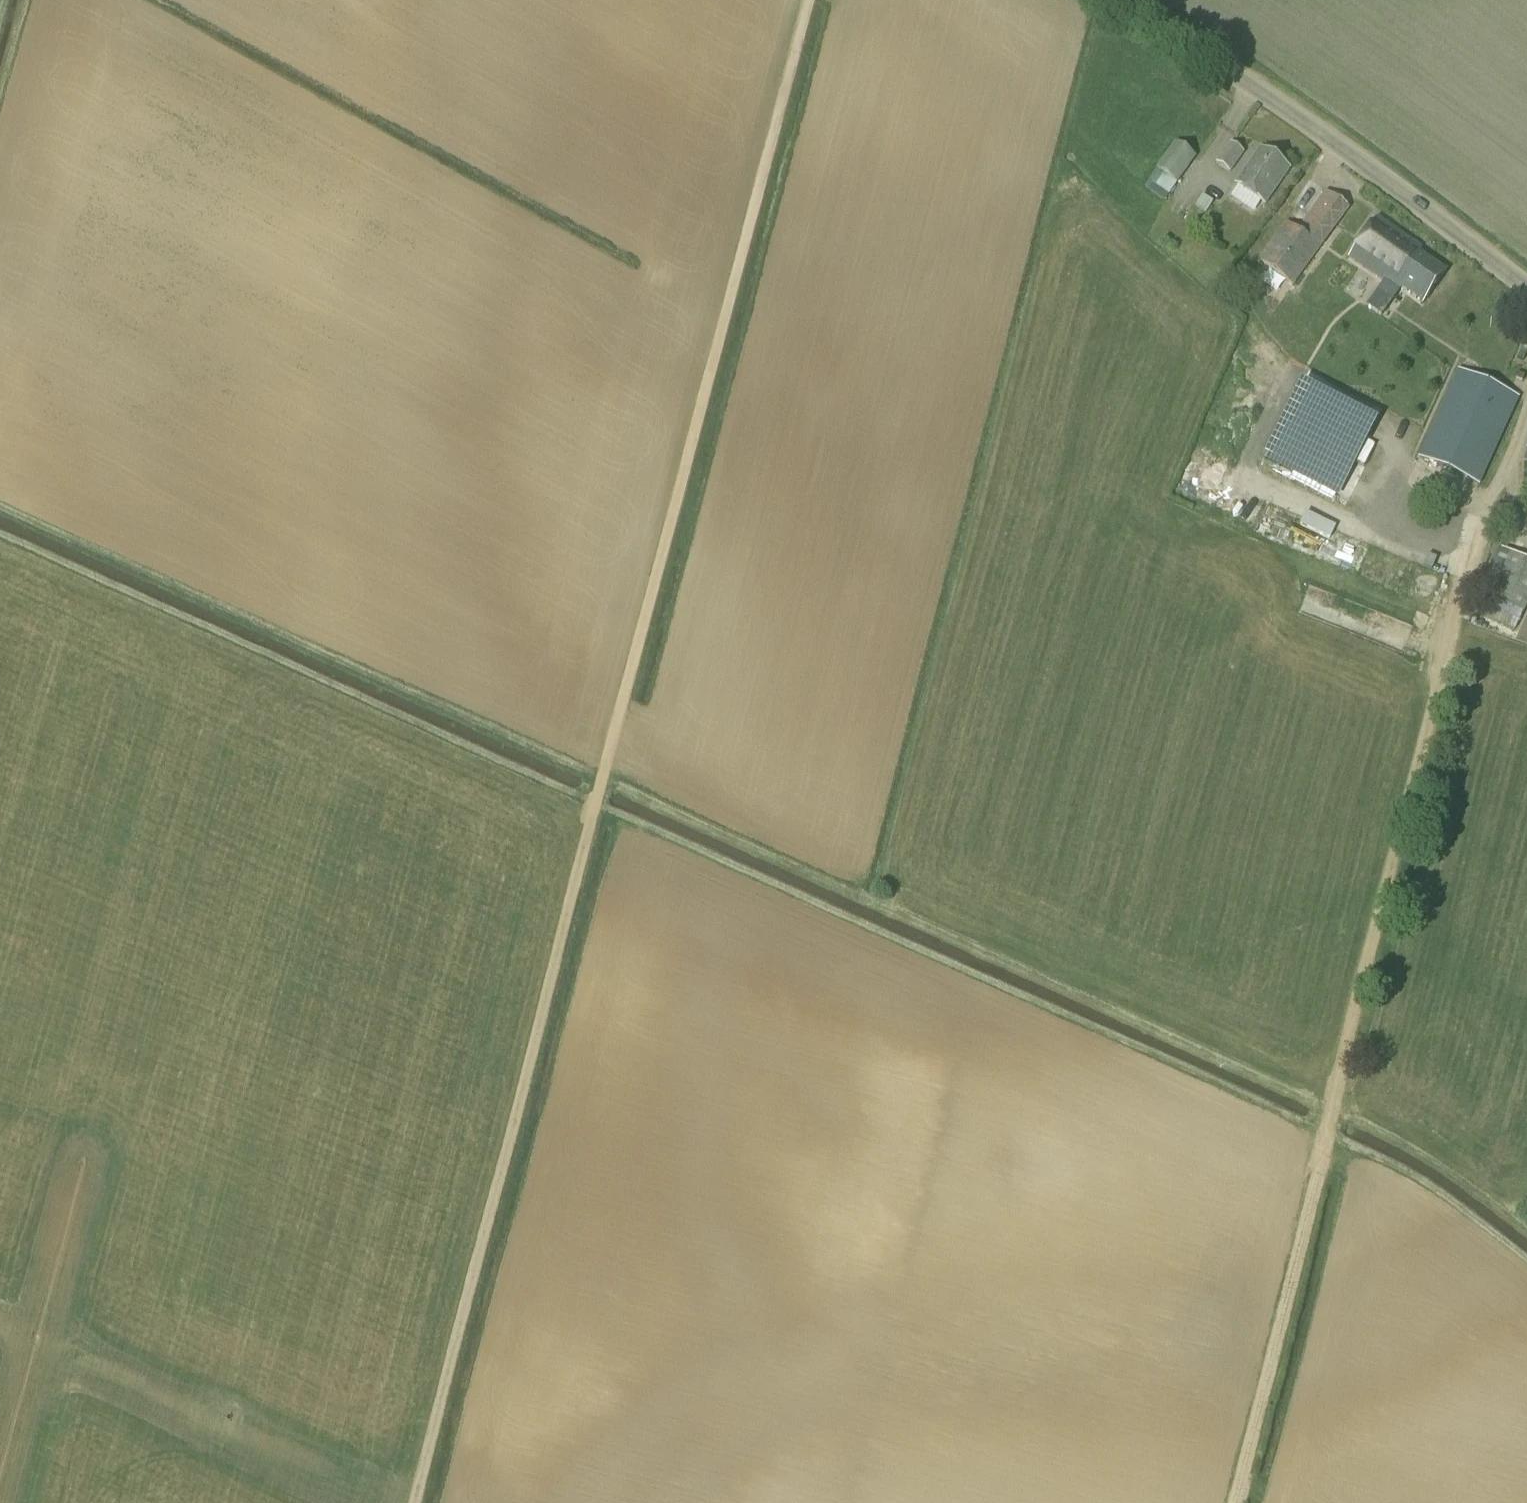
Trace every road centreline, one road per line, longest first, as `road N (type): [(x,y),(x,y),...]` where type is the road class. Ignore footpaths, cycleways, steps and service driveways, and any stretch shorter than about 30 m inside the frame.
road 1 (track): [(424,1502),(809,0)]
road 2 (unclassified): [(1526,287),(1287,107),(1122,0)]

